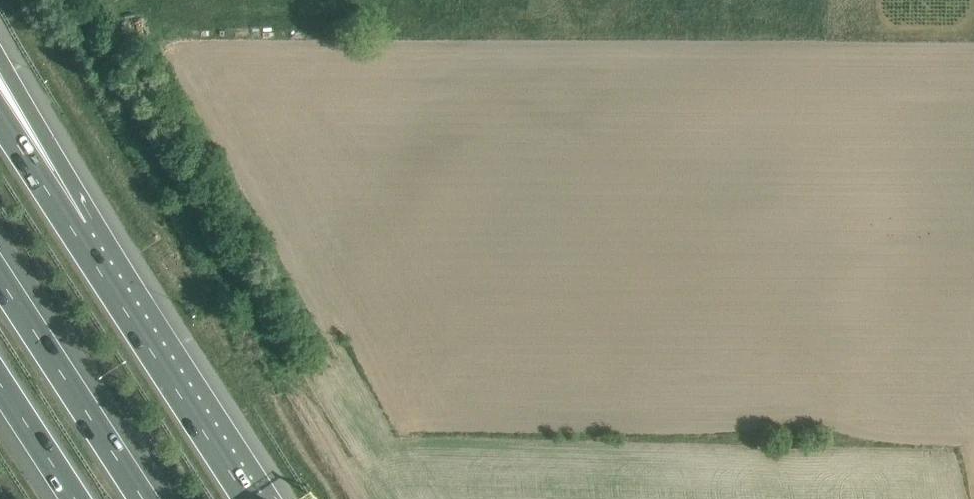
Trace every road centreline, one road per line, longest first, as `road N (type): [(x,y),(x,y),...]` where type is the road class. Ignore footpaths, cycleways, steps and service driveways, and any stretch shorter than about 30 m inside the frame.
road 1 (track): [(295,372),(69,0)]
road 2 (motorway): [(255,498),(77,230)]
road 3 (motorway): [(145,498),(0,276)]
road 4 (motorway): [(77,230),(0,67)]
road 5 (motorway): [(77,230),(0,111)]
road 6 (motorway): [(0,389),(72,498)]

